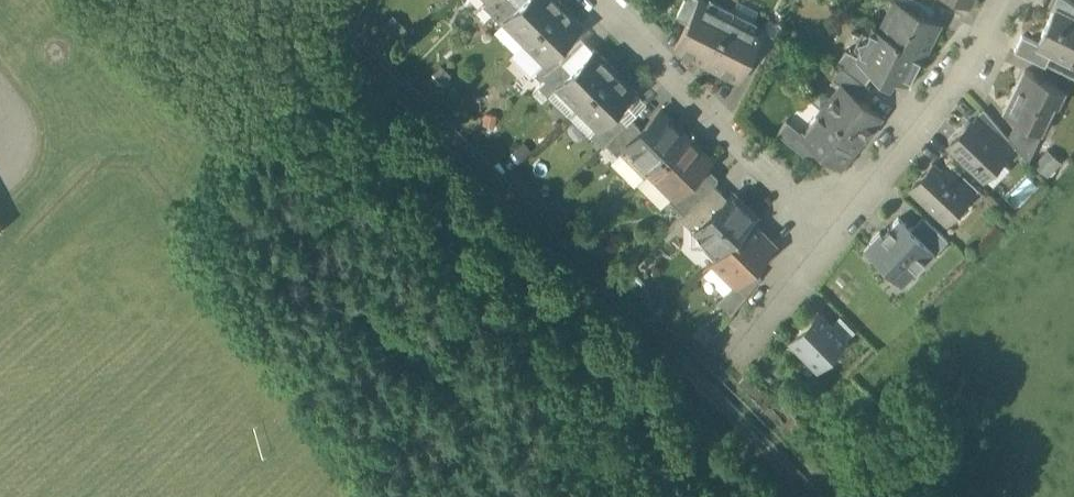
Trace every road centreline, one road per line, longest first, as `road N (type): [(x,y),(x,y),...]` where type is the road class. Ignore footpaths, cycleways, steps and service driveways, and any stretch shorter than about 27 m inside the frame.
road 1 (residential): [(597,0),(827,240)]
road 2 (residential): [(827,240),(968,65),(1004,0)]
road 3 (residential): [(728,356),(827,240)]

